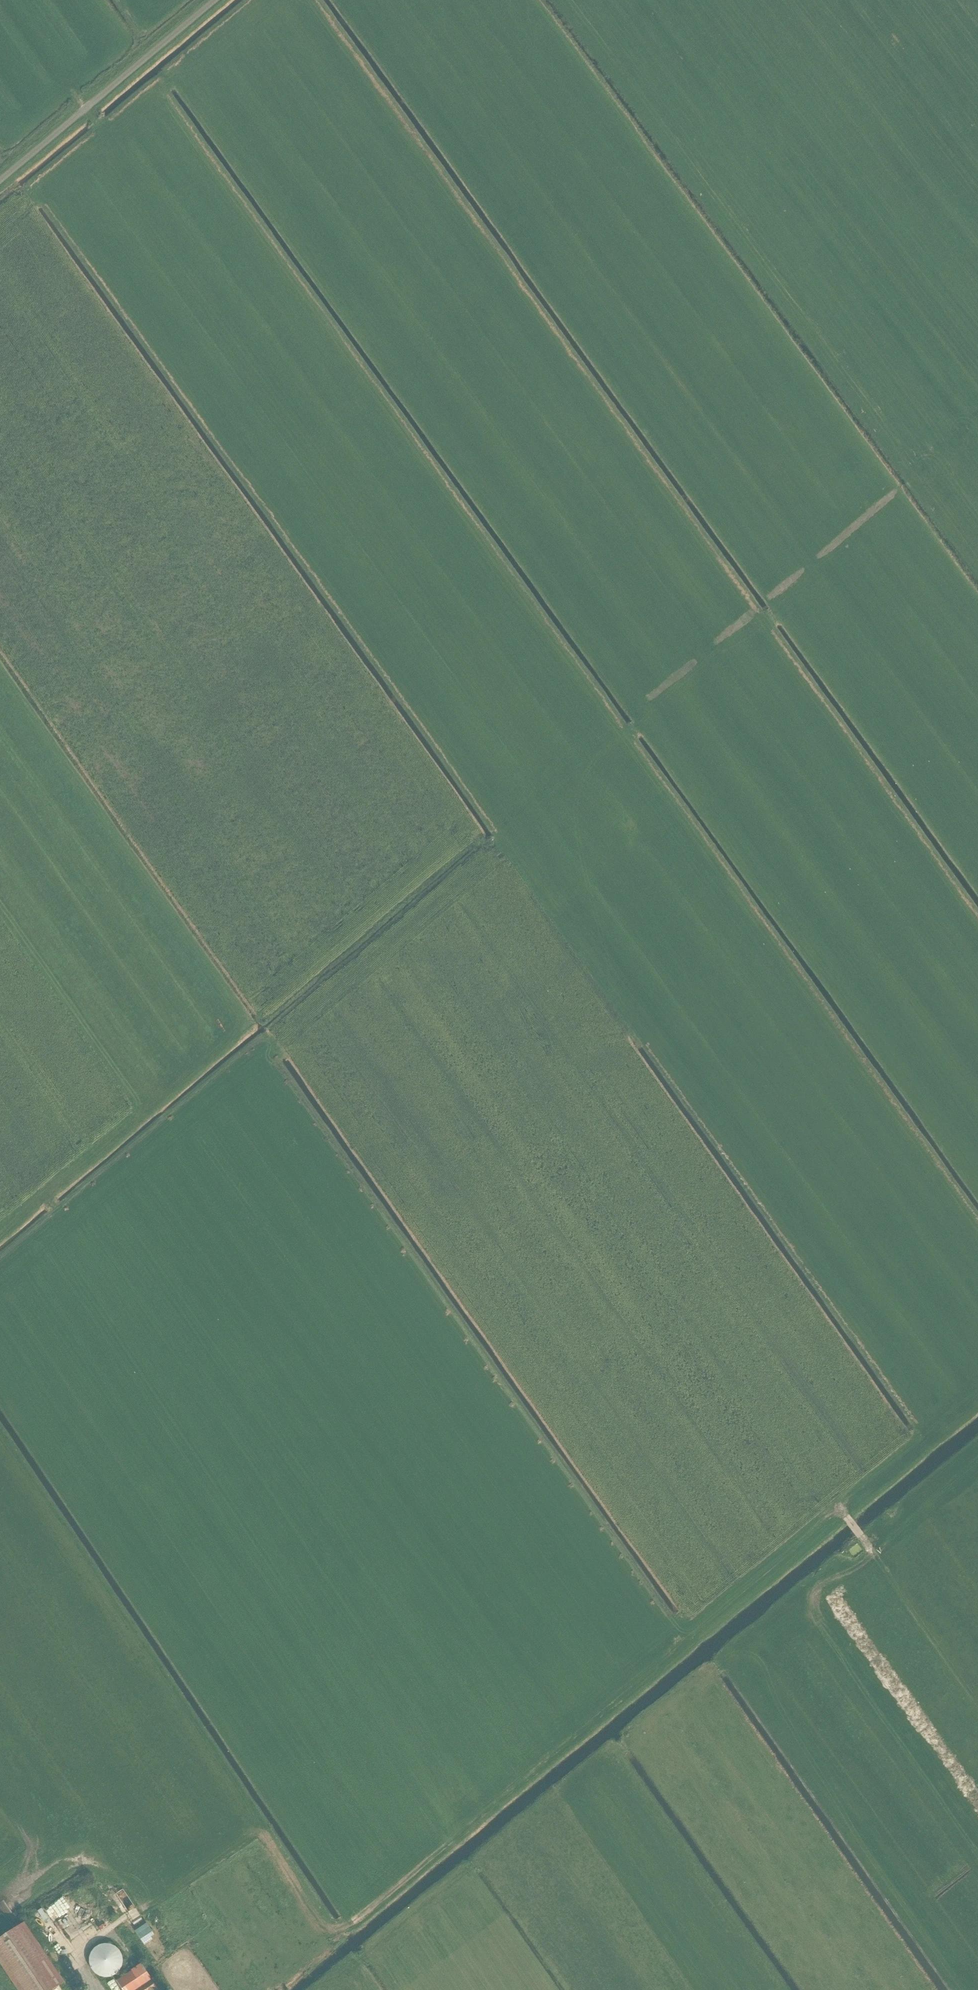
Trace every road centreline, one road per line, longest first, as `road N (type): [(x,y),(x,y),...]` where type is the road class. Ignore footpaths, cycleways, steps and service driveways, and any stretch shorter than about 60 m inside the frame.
road 1 (unclassified): [(0,184),(217,0)]

